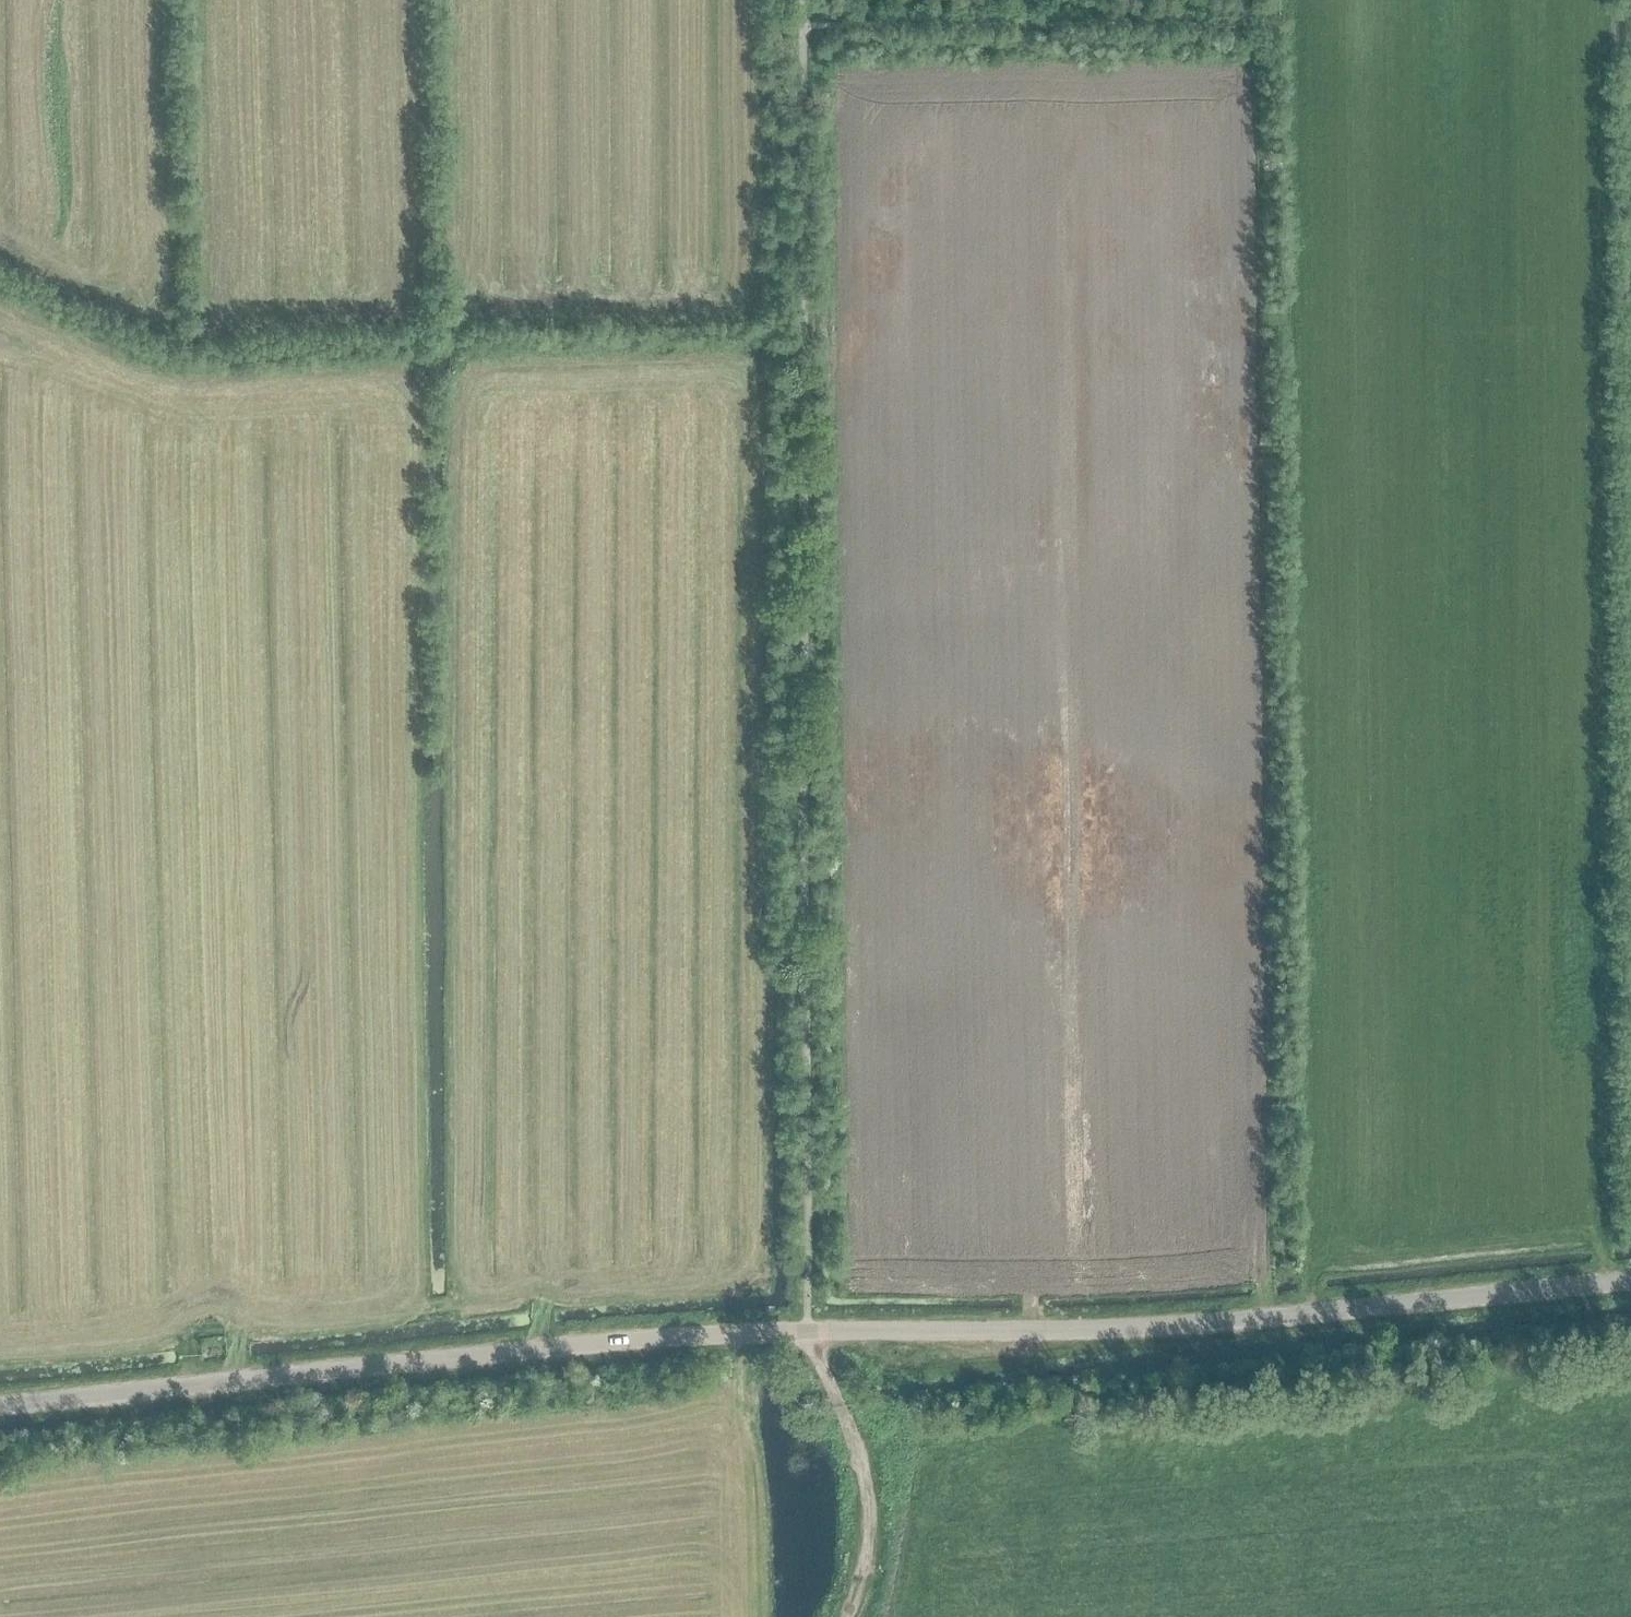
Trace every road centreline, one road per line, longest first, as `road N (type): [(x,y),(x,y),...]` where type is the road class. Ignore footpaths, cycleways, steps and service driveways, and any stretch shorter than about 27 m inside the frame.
road 1 (unclassified): [(0,1410),(666,1336),(1282,1322),(1630,1286)]
road 2 (track): [(854,1616),(870,1541),(858,1460),(807,1330)]

